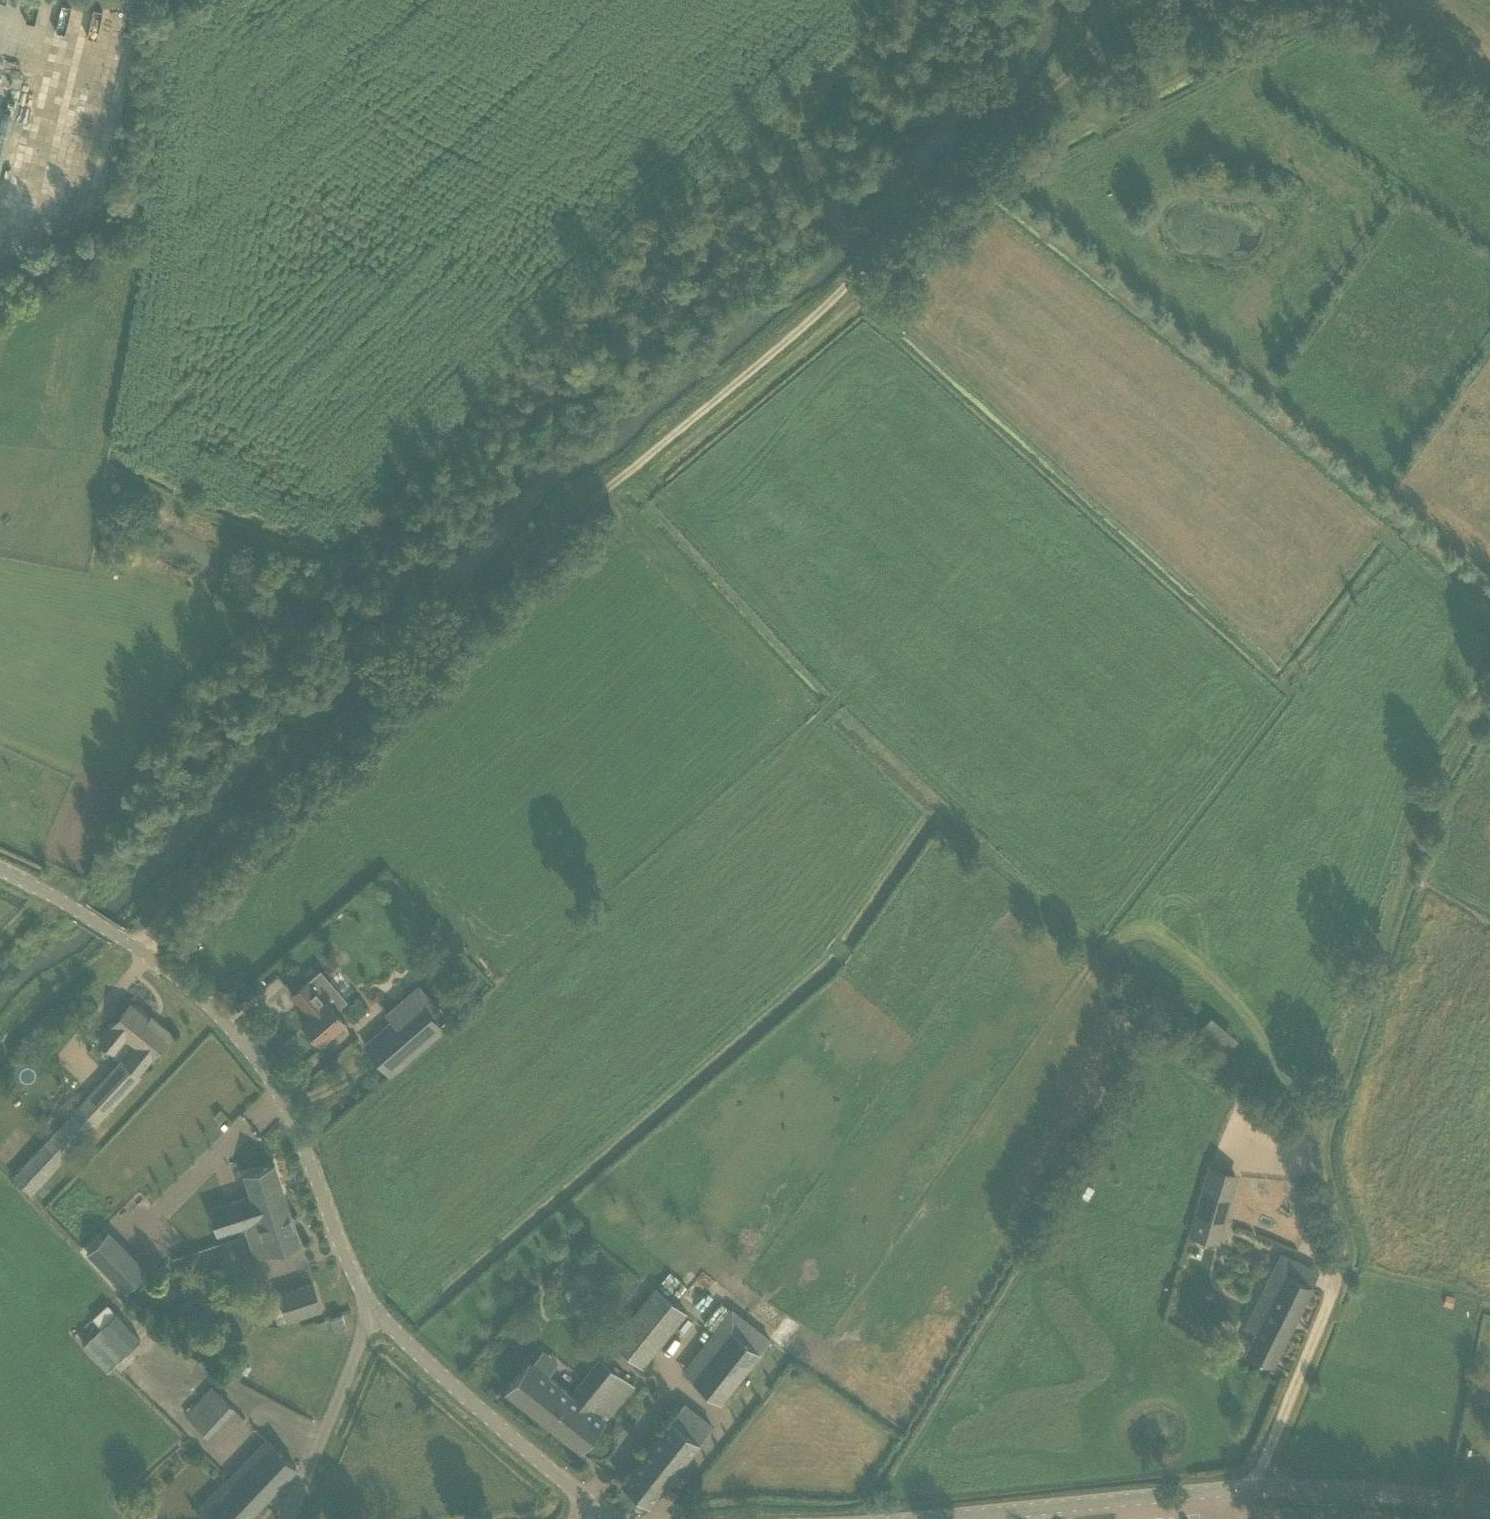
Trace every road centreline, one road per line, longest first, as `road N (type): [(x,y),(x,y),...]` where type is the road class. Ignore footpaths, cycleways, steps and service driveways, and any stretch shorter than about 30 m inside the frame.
road 1 (track): [(1158,0),(812,330),(413,670),(140,944)]
road 2 (track): [(1263,1492),(1350,1279),(1330,1158),(1337,1116),(1435,804),(1489,721)]
road 3 (unclassified): [(375,1318),(283,1086),(230,1021),(140,944),(0,868)]
road 4 (unclassified): [(1489,1509),(1386,1491),(1263,1492),(984,1518)]
road 5 (unclassified): [(599,1518),(375,1318)]
road 6 (unclassified): [(289,1518),(375,1318)]

